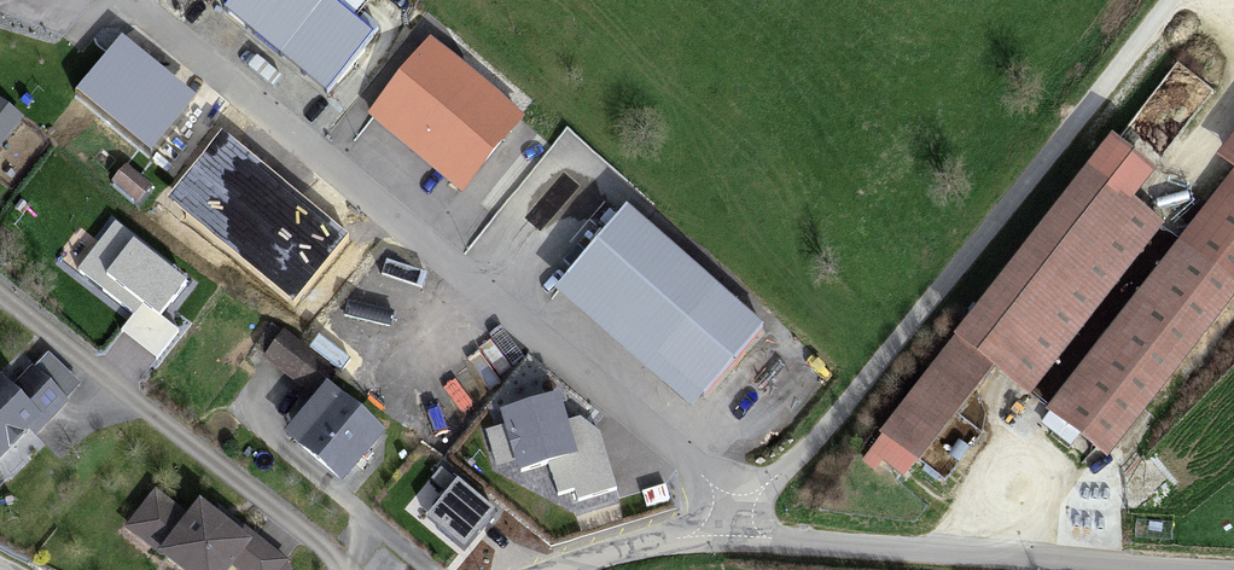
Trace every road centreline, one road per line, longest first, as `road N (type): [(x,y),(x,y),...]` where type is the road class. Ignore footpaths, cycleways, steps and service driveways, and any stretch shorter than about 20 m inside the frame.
road 1 (residential): [(728,519),(689,461),(128,0)]
road 2 (track): [(728,519),(796,456),(967,261),(1174,0)]
road 3 (residential): [(1176,569),(804,541),(728,519)]
road 4 (residential): [(344,569),(326,543),(0,293)]
road 5 (residential): [(728,519),(551,569)]

